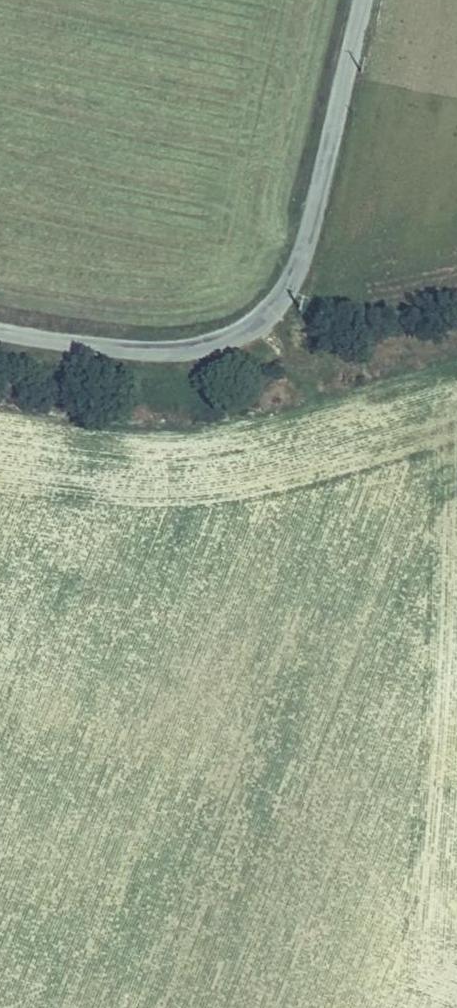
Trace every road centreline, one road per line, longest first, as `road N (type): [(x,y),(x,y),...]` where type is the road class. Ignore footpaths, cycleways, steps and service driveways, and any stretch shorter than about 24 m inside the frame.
road 1 (unclassified): [(0,333),(151,352),(208,346),(253,329),(281,301),(313,229),(363,0)]

